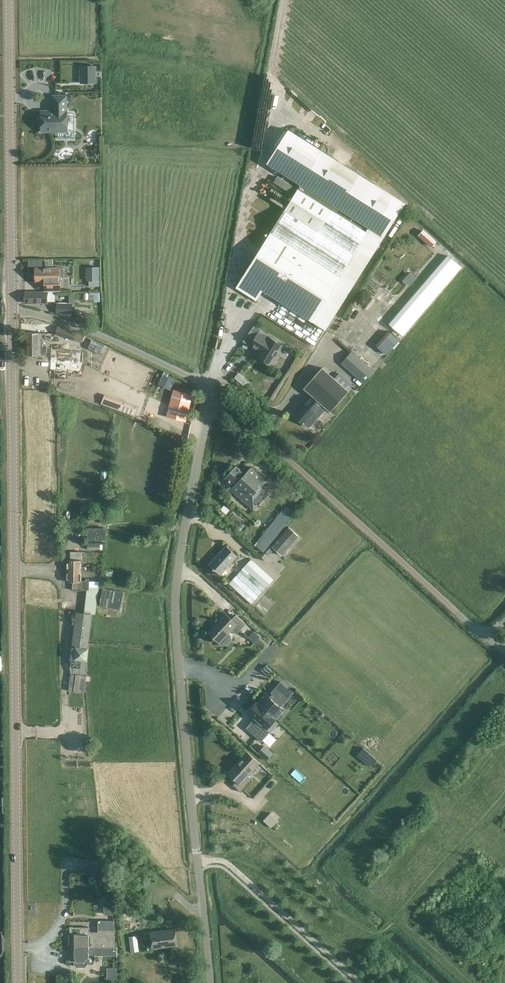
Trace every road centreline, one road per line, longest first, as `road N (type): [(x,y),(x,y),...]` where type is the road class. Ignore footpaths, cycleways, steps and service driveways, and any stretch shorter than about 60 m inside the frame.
road 1 (unclassified): [(210,982),(176,616),(212,389),(95,332),(14,311)]
road 2 (tertiary): [(19,982),(14,311)]
road 3 (tertiary): [(14,311),(11,0)]

